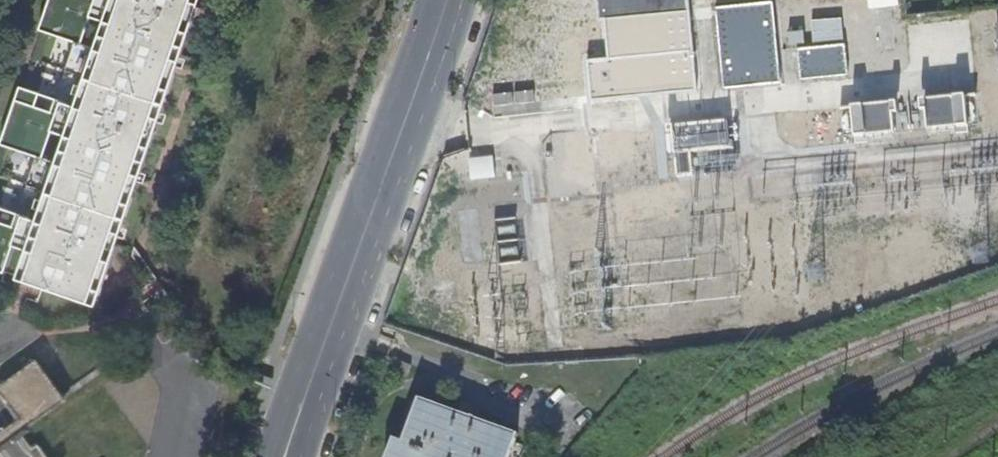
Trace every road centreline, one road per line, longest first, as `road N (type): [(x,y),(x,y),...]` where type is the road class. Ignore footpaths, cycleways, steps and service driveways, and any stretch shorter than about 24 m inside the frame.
road 1 (secondary): [(342,292),(407,116)]
road 2 (secondary): [(342,292),(318,318),(269,456)]
road 3 (secondary): [(302,456),(346,328),(342,292)]
road 4 (secondary): [(407,116),(446,0)]

